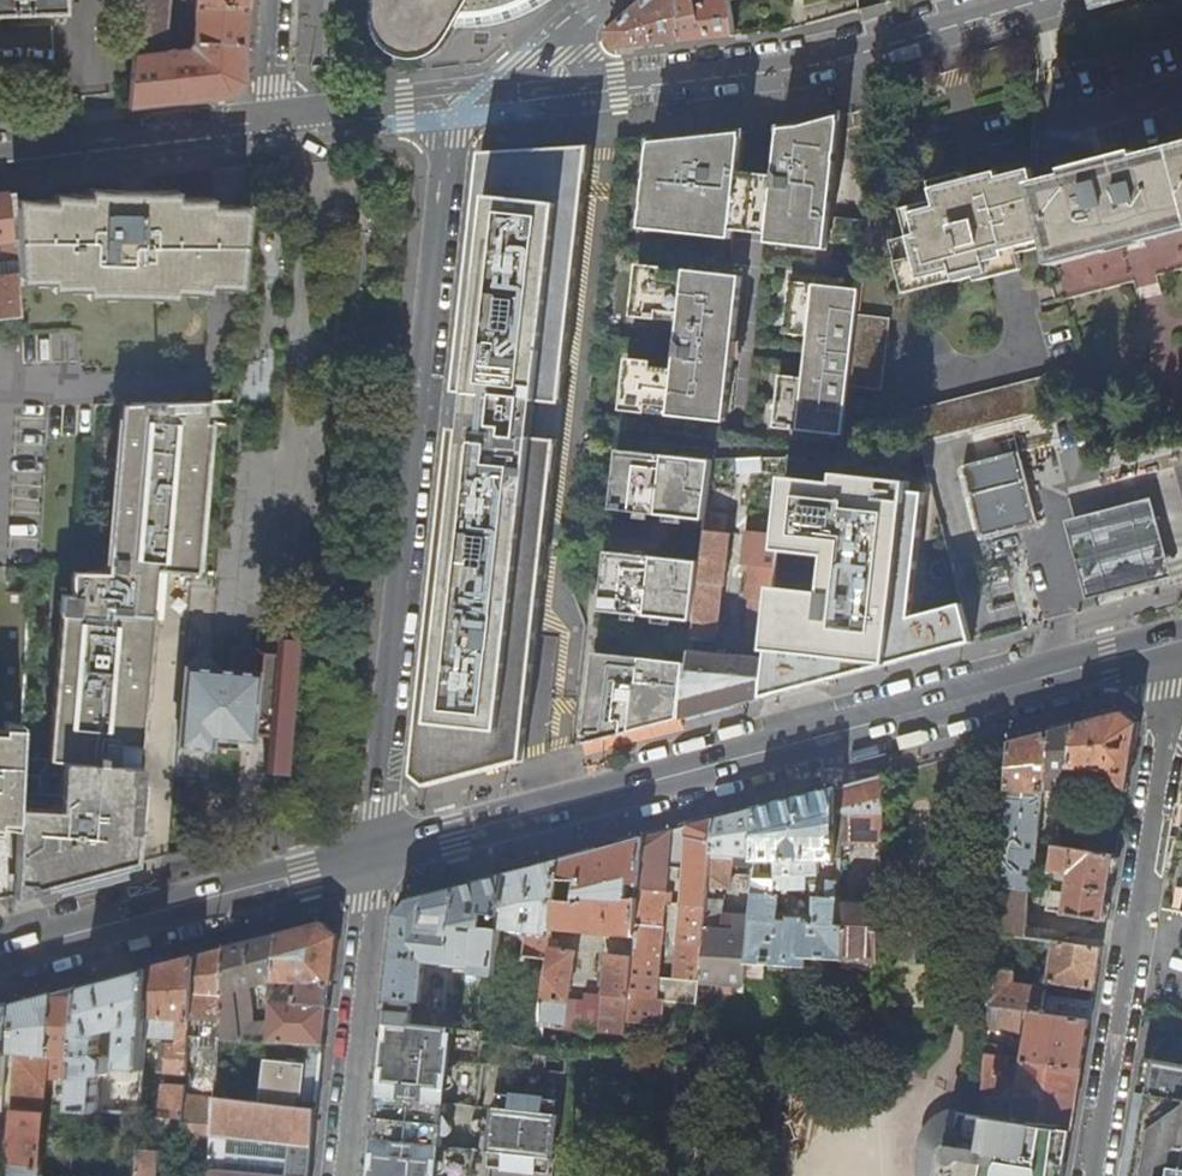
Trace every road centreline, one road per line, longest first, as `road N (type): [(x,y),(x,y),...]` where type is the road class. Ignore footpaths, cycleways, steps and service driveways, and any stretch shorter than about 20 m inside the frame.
road 1 (primary): [(1159,656),(374,857)]
road 2 (residential): [(454,100),(374,857)]
road 3 (unclassified): [(1159,656),(1166,692),(1096,1175)]
road 4 (residential): [(1002,0),(809,56),(493,95)]
road 5 (primary): [(374,857),(0,956)]
road 6 (residential): [(340,1175),(374,857)]
road 7 (residential): [(0,150),(271,120)]
road 8 (residential): [(454,100),(271,120)]
road 9 (residential): [(493,95),(552,58),(616,0)]
road 10 (residential): [(276,0),(271,120)]

